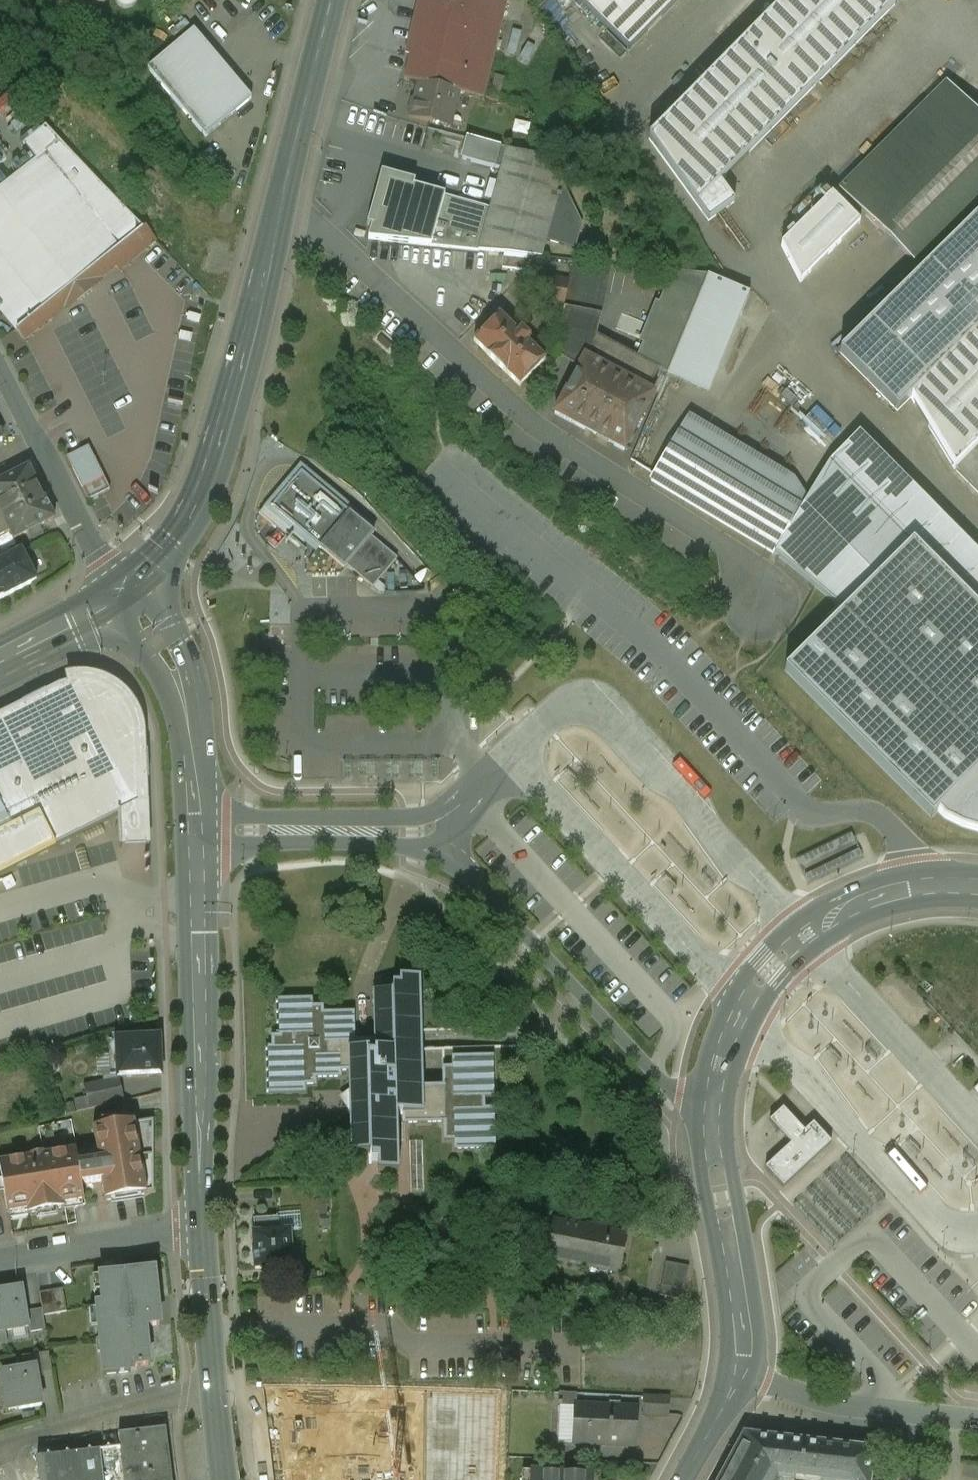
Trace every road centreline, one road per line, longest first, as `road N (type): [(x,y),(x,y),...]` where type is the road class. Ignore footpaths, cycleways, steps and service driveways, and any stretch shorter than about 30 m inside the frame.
road 1 (residential): [(280,219),(305,227),(541,434),(732,557),(760,605)]
road 2 (secondary): [(280,219),(212,473),(186,526),(126,590)]
road 3 (secondary): [(199,830),(204,1230)]
road 4 (residential): [(442,849),(654,1074),(713,1113)]
road 5 (residential): [(738,1378),(743,1335),(713,1113)]
road 6 (secondary): [(126,590),(177,673),(190,710),(199,830)]
road 7 (residential): [(126,590),(0,367)]
road 8 (residential): [(442,849),(370,831),(199,830)]
road 9 (residential): [(738,1378),(818,1401),(977,1421)]
road 10 (secondary): [(335,0),(280,219)]
road 11 (residential): [(0,1449),(217,1387)]
road 12 (residential): [(809,933),(747,1004),(728,1040),(713,1113)]
road 13 (residential): [(0,1260),(204,1230)]
road 14 (residential): [(809,933),(866,900),(921,888),(977,889)]
road 15 (secondary): [(204,1230),(217,1387)]
road 16 (secondary): [(0,657),(126,590)]

